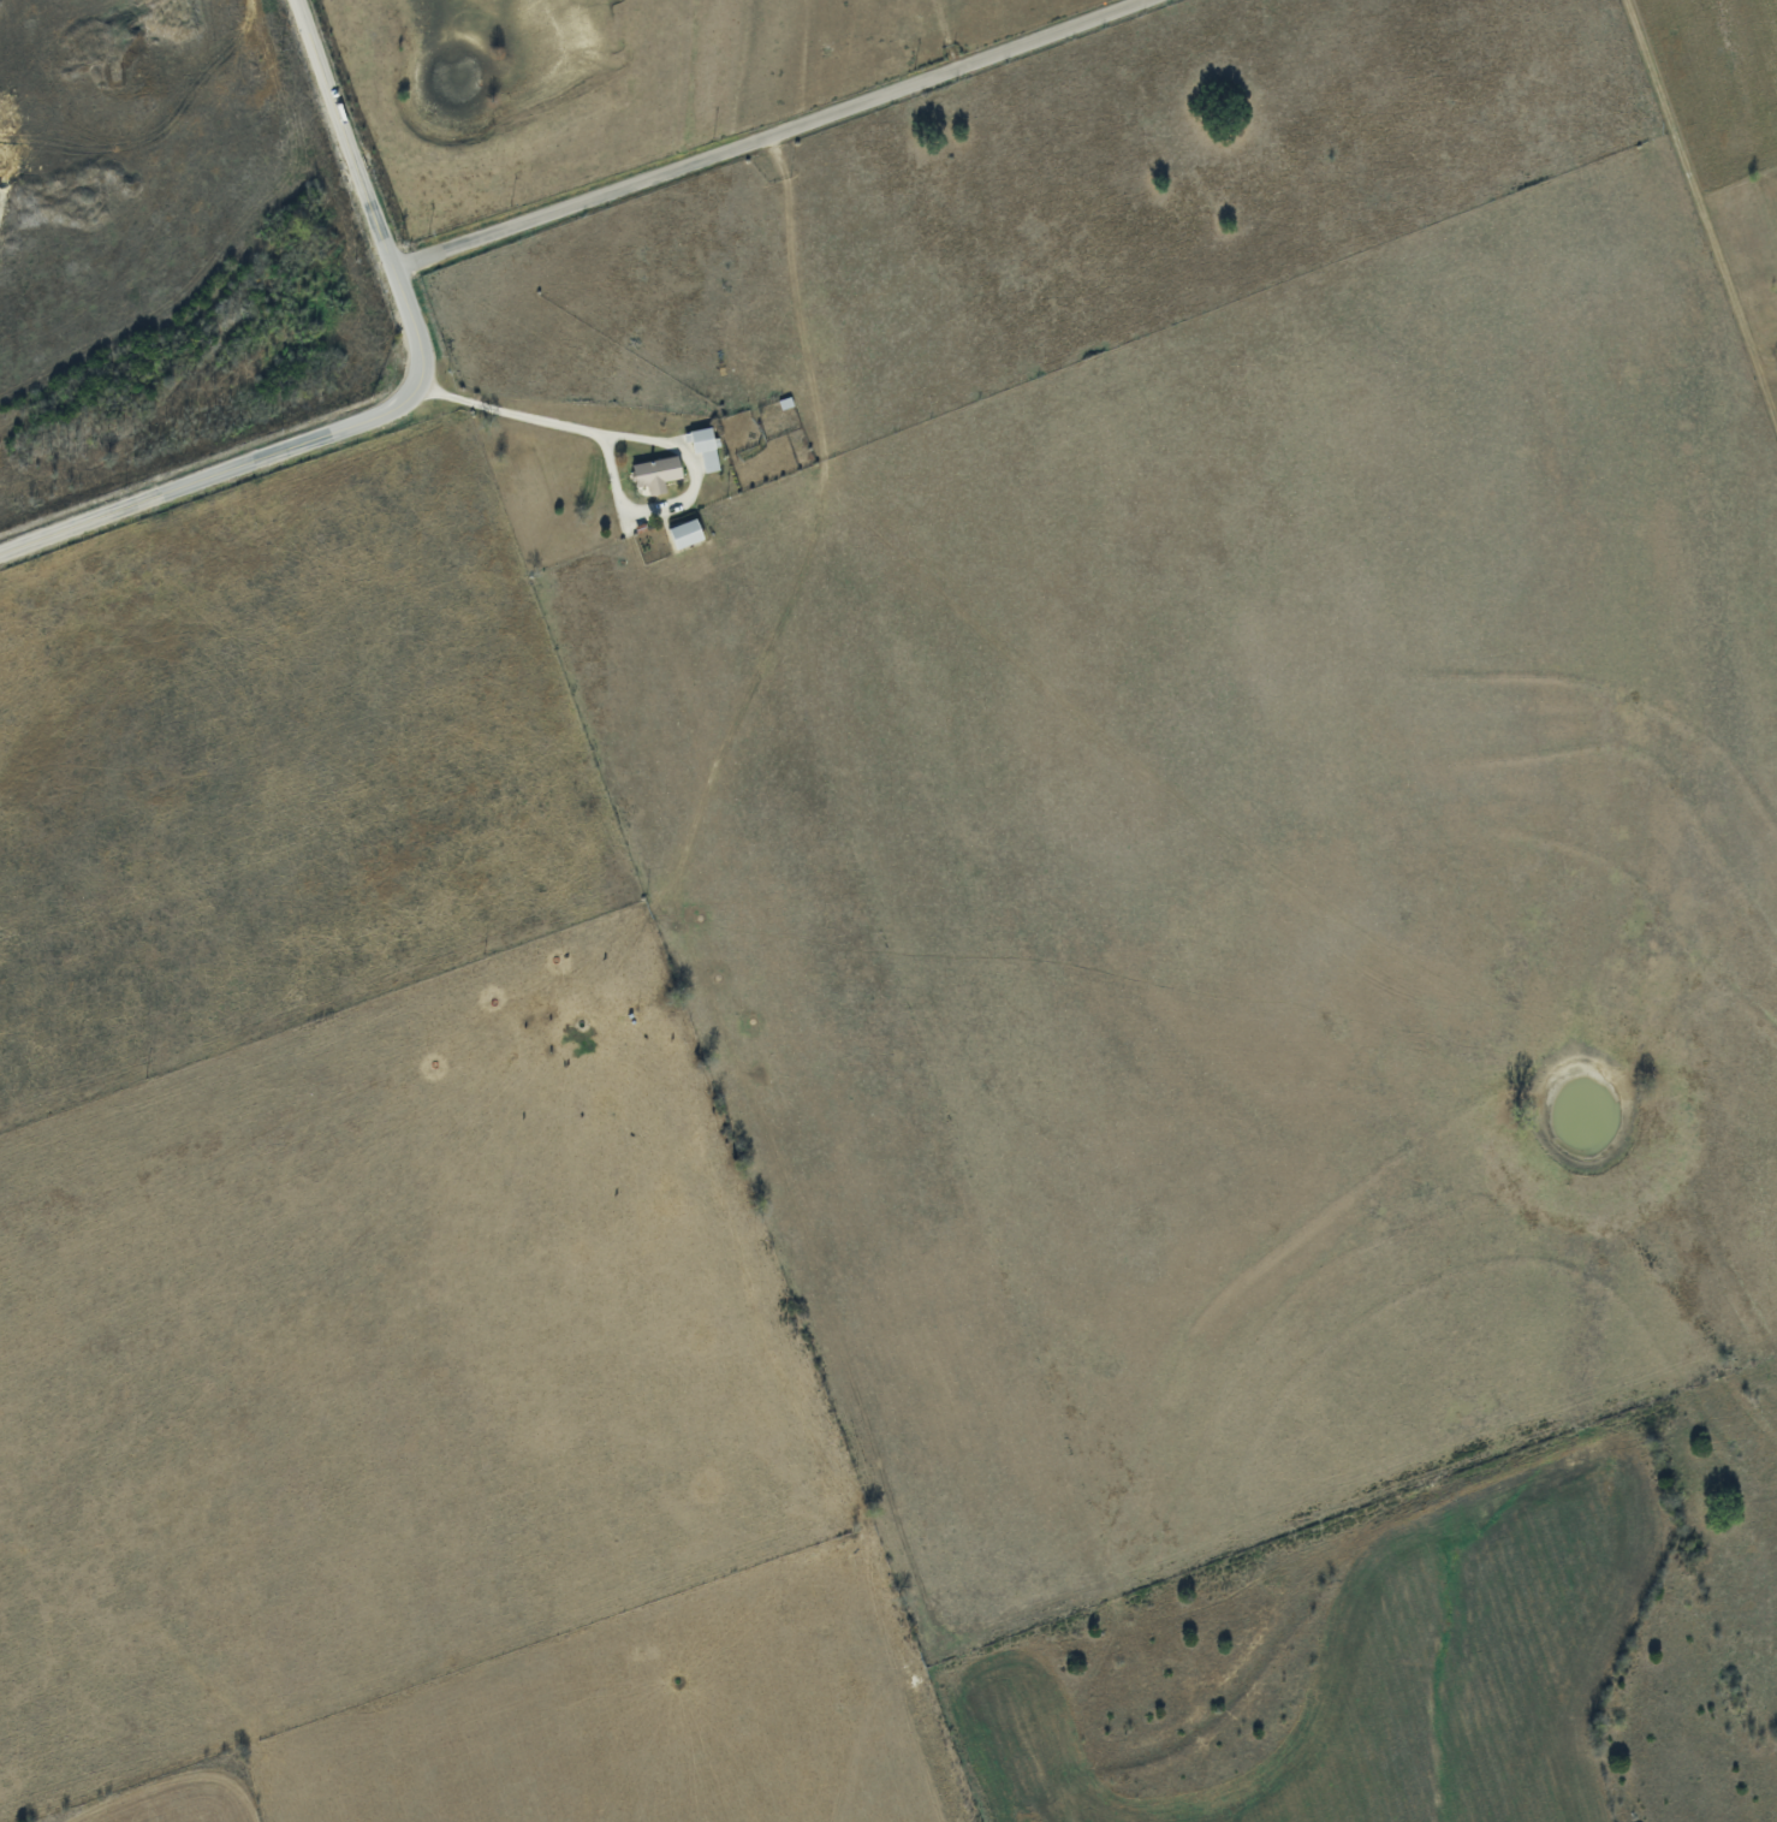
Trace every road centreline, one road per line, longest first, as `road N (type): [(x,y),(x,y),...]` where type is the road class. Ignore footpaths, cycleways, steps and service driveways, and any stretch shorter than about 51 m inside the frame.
road 1 (residential): [(0,554),(386,414),(414,386),(418,342),(295,0)]
road 2 (residential): [(392,268),(1144,0)]

